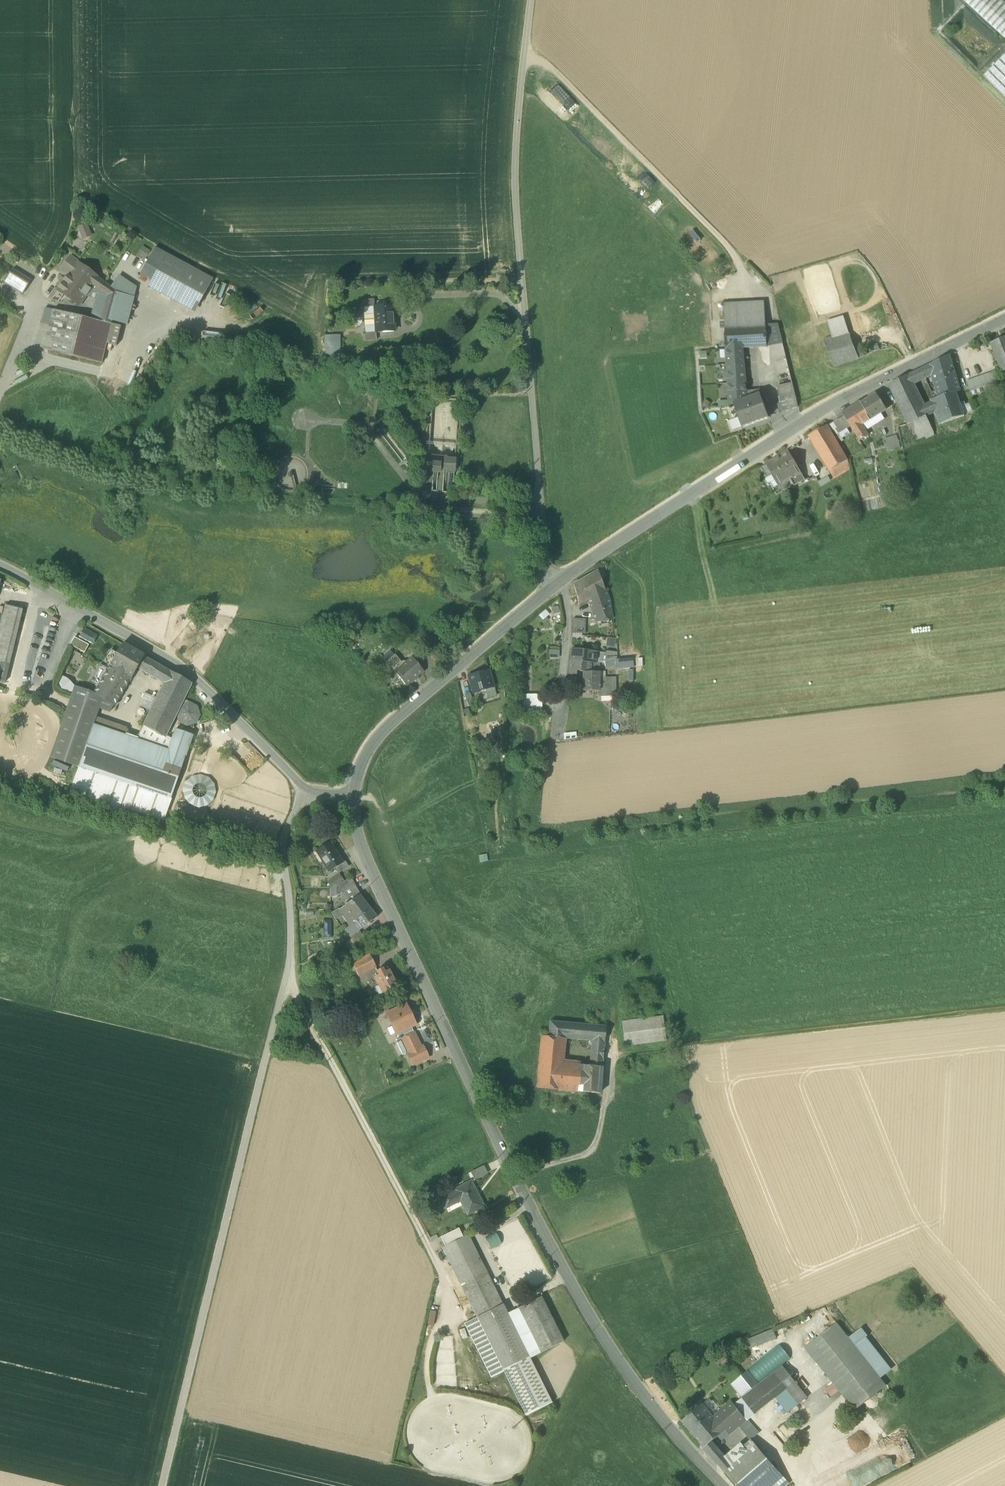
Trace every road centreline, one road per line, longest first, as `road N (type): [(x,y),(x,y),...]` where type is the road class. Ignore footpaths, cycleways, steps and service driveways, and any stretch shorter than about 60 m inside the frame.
road 1 (residential): [(727,1485),(645,1398),(545,1234),(357,833),(351,791)]
road 2 (track): [(162,1485),(290,971),(281,843),(307,789)]
road 3 (unclassified): [(531,0),(516,207),(545,561),(556,583)]
road 4 (unclassified): [(556,583),(842,399),(1004,319)]
road 5 (residential): [(0,565),(187,671),(307,789),(351,791)]
road 6 (track): [(1004,1007),(673,1047)]
road 7 (track): [(290,971),(434,1256)]
road 8 (unclassified): [(351,791),(383,733),(556,583)]
road 9 (residential): [(556,583),(569,624),(553,737)]

